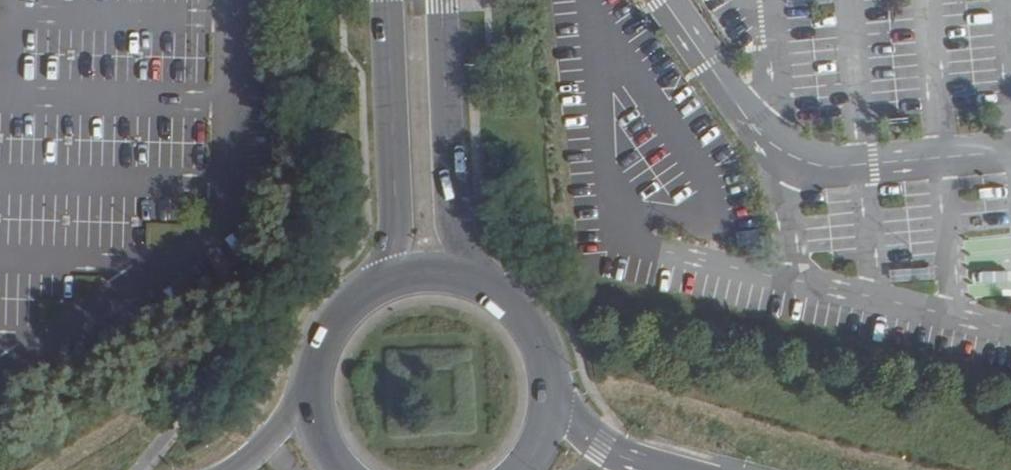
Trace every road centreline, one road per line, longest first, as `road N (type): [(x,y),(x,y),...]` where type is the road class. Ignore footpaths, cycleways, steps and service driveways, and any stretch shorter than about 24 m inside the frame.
road 1 (tertiary): [(473,276),(450,210),(443,0)]
road 2 (tertiary): [(386,0),(394,229),(380,277)]
road 3 (tertiary): [(550,402),(540,340),(524,313),(473,276)]
road 4 (motorway): [(666,469),(602,446),(550,402)]
road 5 (tertiary): [(380,277),(330,317),(307,376)]
road 6 (motorway): [(307,376),(266,443),(235,469)]

